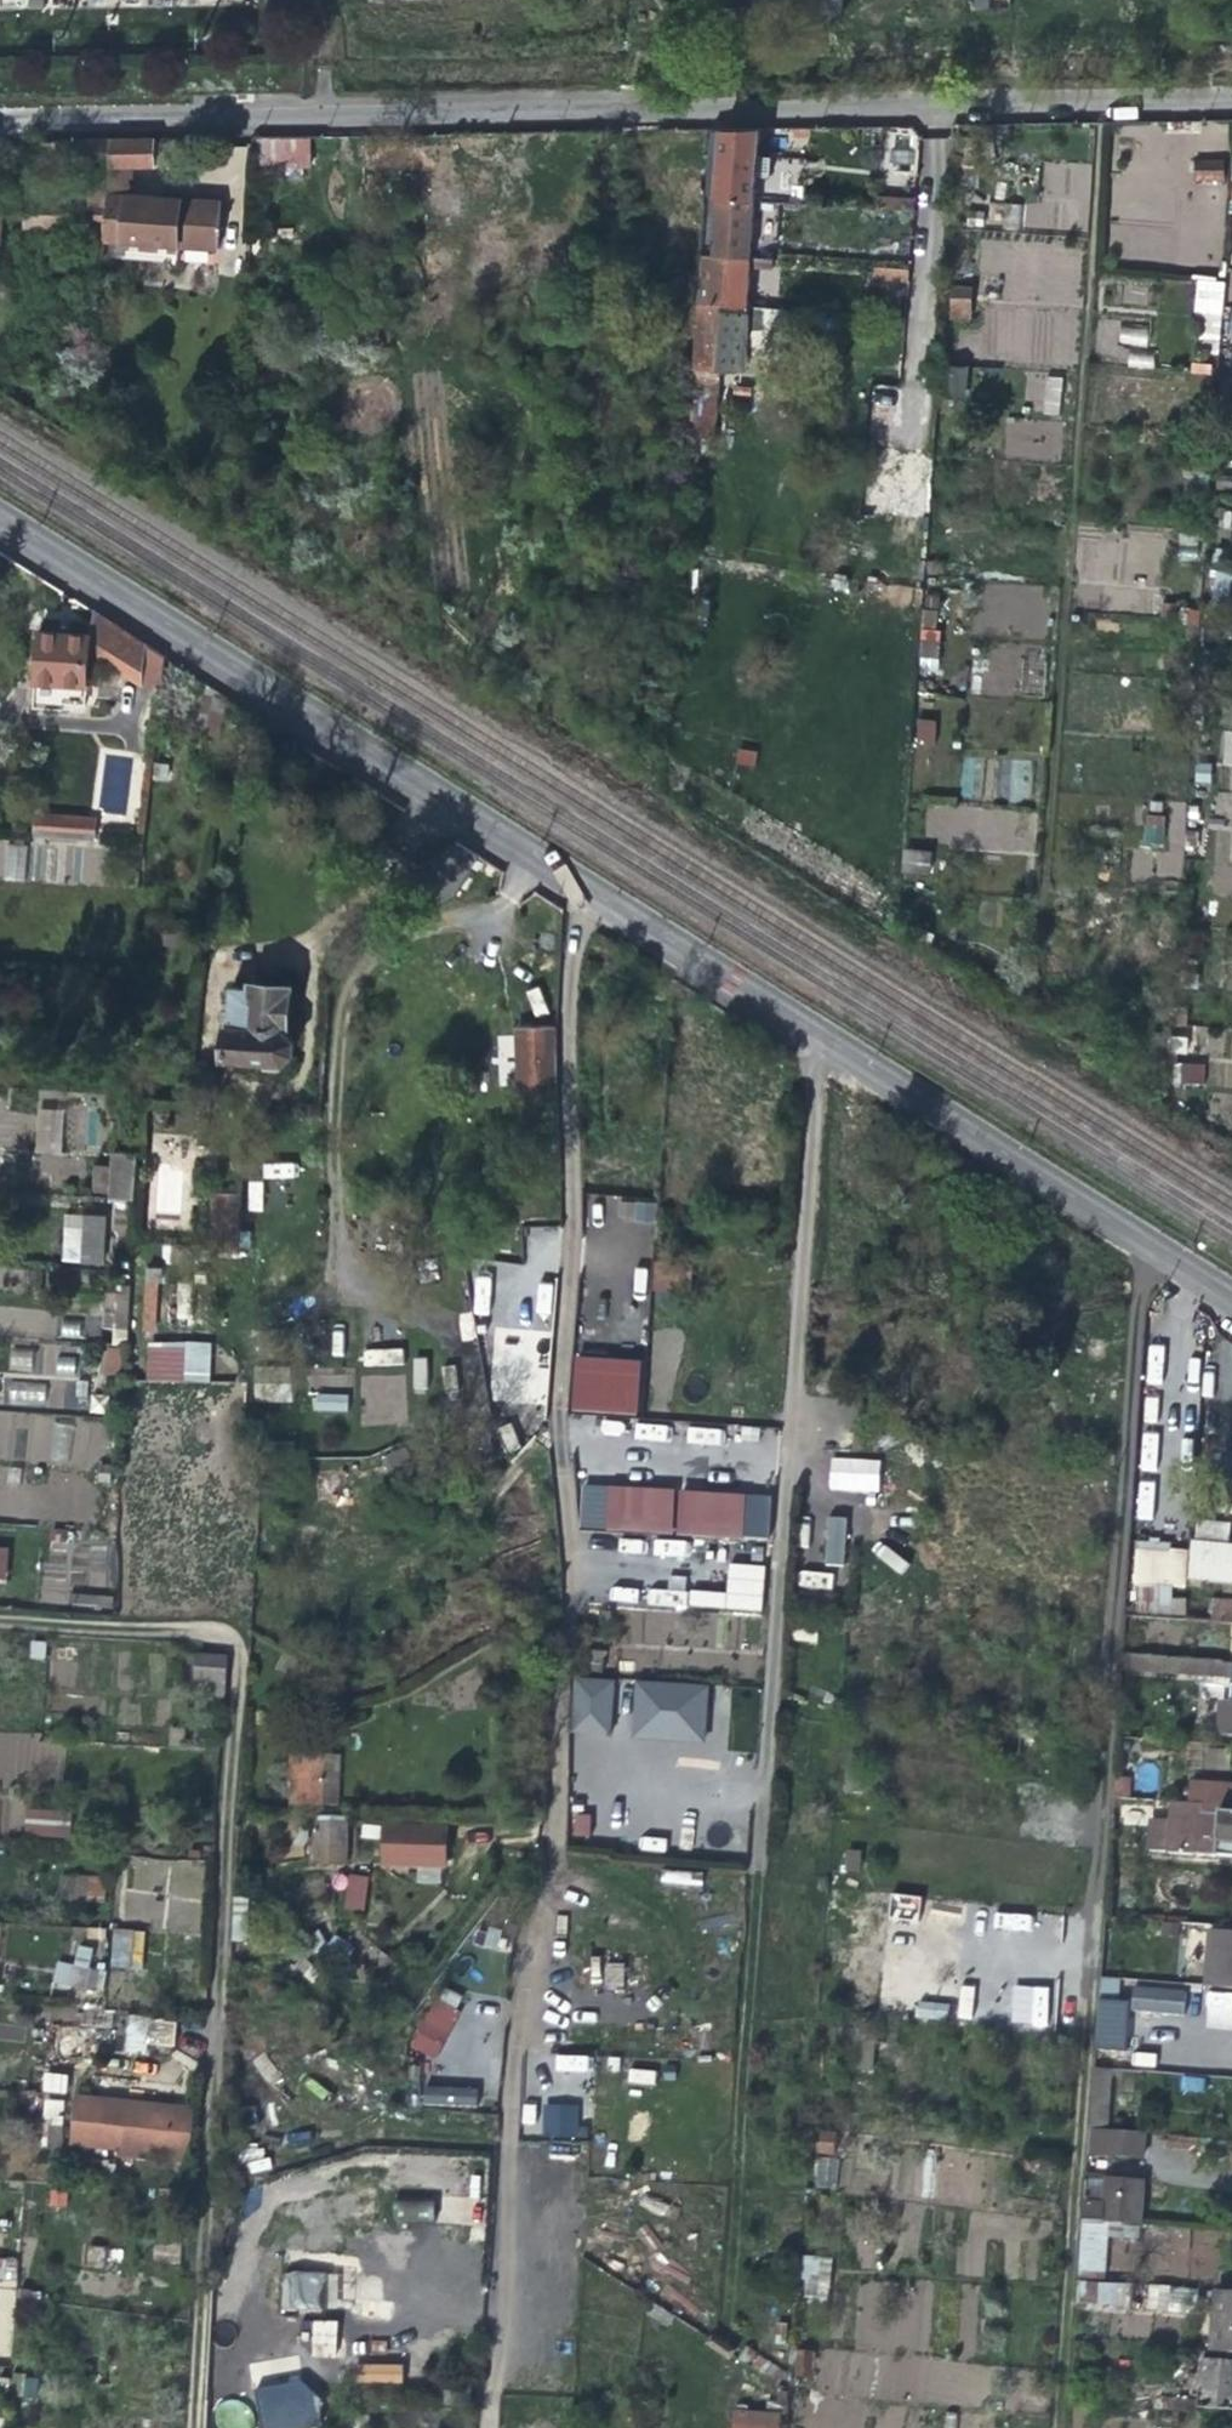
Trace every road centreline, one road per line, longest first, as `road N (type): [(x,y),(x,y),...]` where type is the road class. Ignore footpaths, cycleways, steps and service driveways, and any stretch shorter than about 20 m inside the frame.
road 1 (residential): [(1231,1296),(0,521)]
road 2 (residential): [(1231,98),(0,113)]

